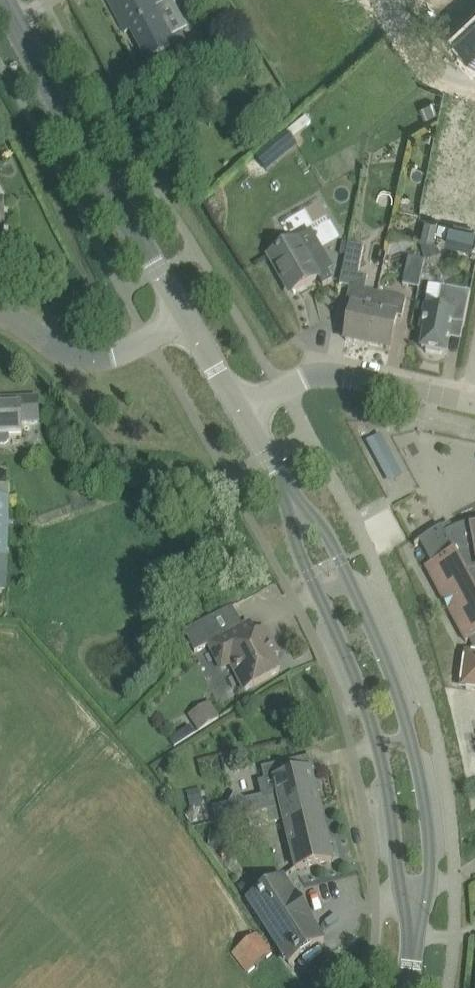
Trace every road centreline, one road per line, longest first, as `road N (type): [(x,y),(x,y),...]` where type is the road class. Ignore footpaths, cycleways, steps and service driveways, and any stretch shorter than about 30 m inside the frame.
road 1 (secondary): [(413,939),(431,885),(411,740),(397,690),(323,530),(283,480)]
road 2 (secondary): [(283,480),(290,527),(372,709),(413,939)]
road 3 (secondary): [(188,323),(5,0)]
road 4 (residential): [(474,403),(350,375),(303,378),(243,414)]
road 5 (residential): [(0,316),(86,361),(149,342)]
road 6 (residential): [(474,83),(425,64),(380,0)]

